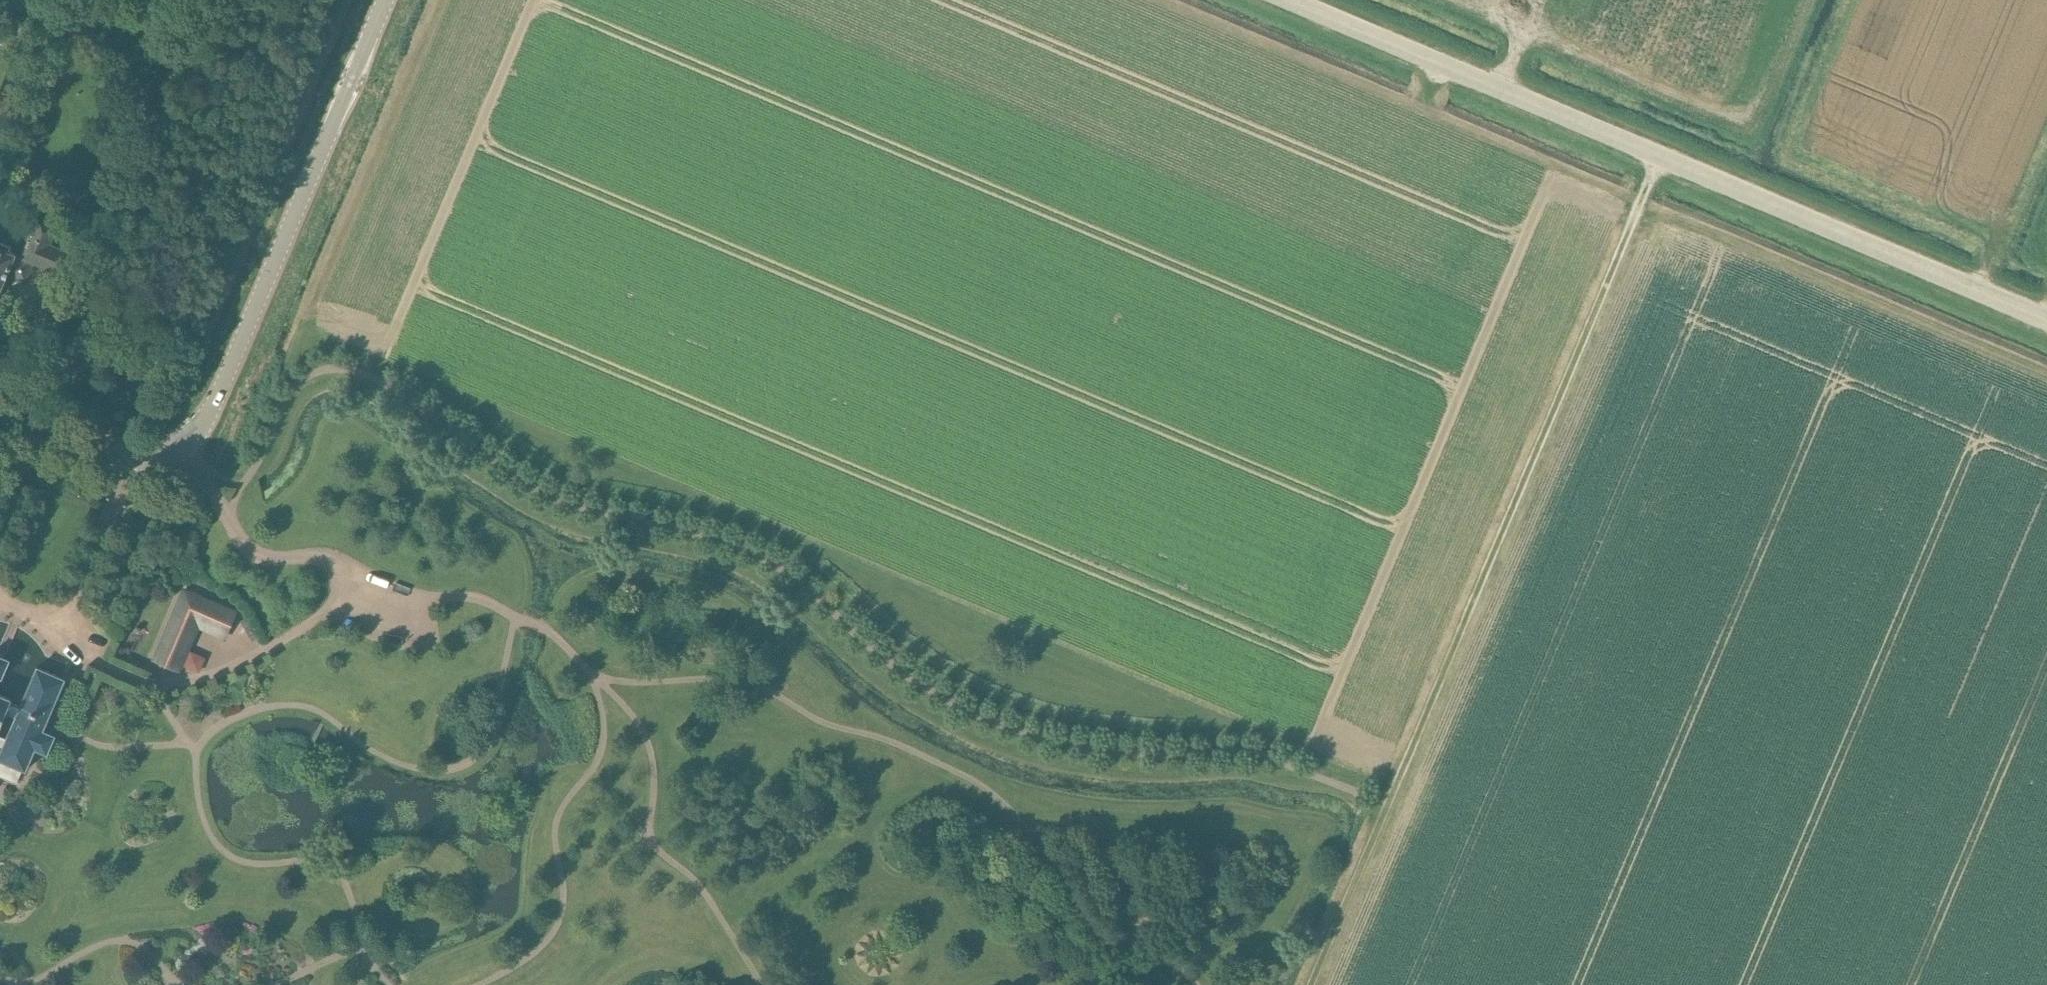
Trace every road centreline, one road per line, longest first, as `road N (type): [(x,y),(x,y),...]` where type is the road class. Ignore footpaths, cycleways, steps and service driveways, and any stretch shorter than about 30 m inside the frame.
road 1 (unclassified): [(2046,321),(1288,0)]
road 2 (track): [(1386,806),(1659,157)]
road 3 (tertiary): [(0,414),(133,461),(170,456),(193,438),(385,0)]
road 4 (track): [(1310,984),(1386,806)]

